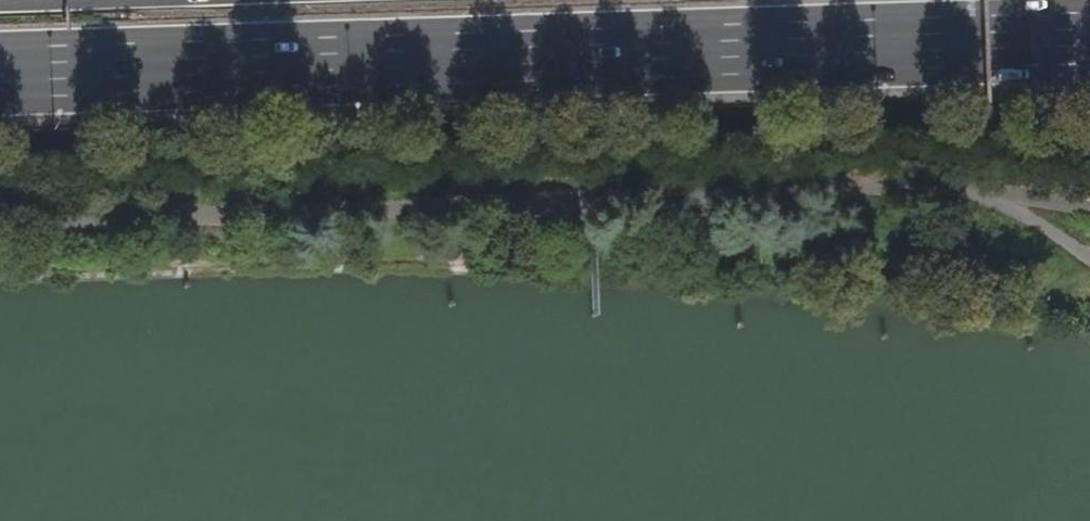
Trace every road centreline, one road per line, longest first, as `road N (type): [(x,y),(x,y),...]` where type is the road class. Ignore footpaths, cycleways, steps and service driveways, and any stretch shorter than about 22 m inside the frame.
road 1 (motorway): [(0,72),(1089,39)]

